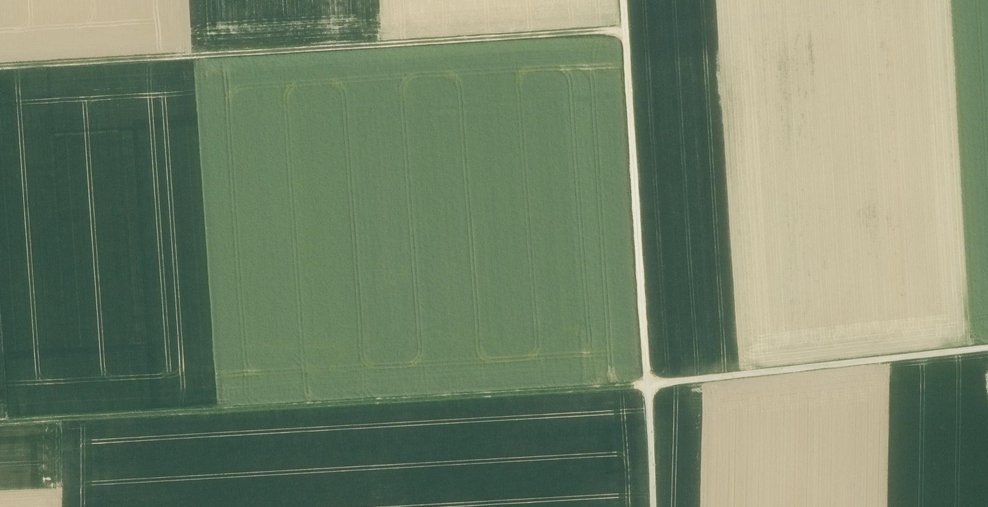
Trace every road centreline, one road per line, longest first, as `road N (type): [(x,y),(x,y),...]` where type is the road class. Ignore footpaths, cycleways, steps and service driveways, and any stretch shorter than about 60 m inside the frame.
road 1 (track): [(648,385),(0,423)]
road 2 (track): [(625,31),(0,68)]
road 3 (track): [(625,31),(648,385)]
road 4 (track): [(648,385),(987,348)]
road 5 (track): [(653,506),(648,385)]

